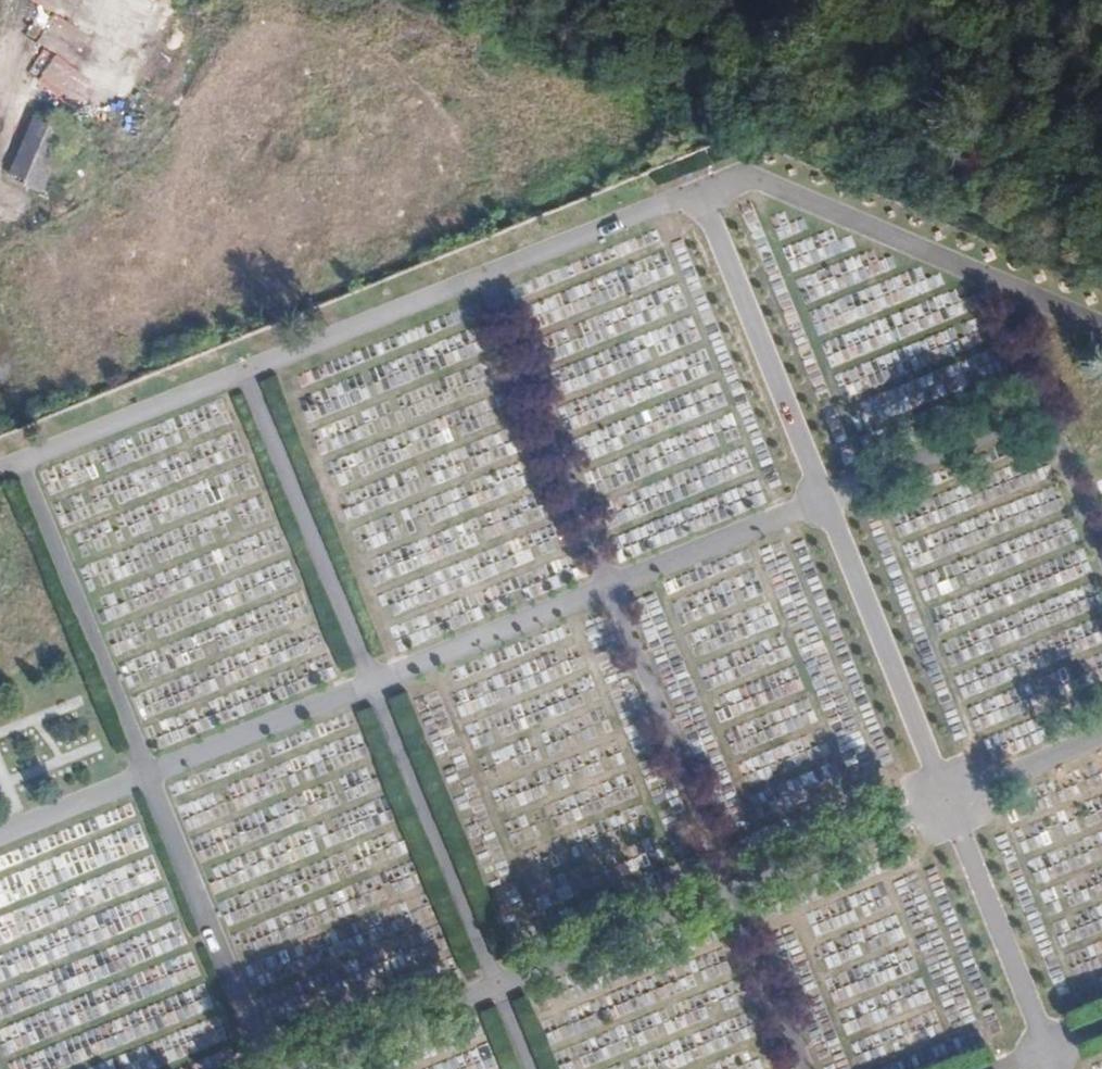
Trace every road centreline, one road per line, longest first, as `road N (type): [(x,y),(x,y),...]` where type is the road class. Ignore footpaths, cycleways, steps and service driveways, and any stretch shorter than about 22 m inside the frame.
road 1 (track): [(760,0),(1101,134)]

